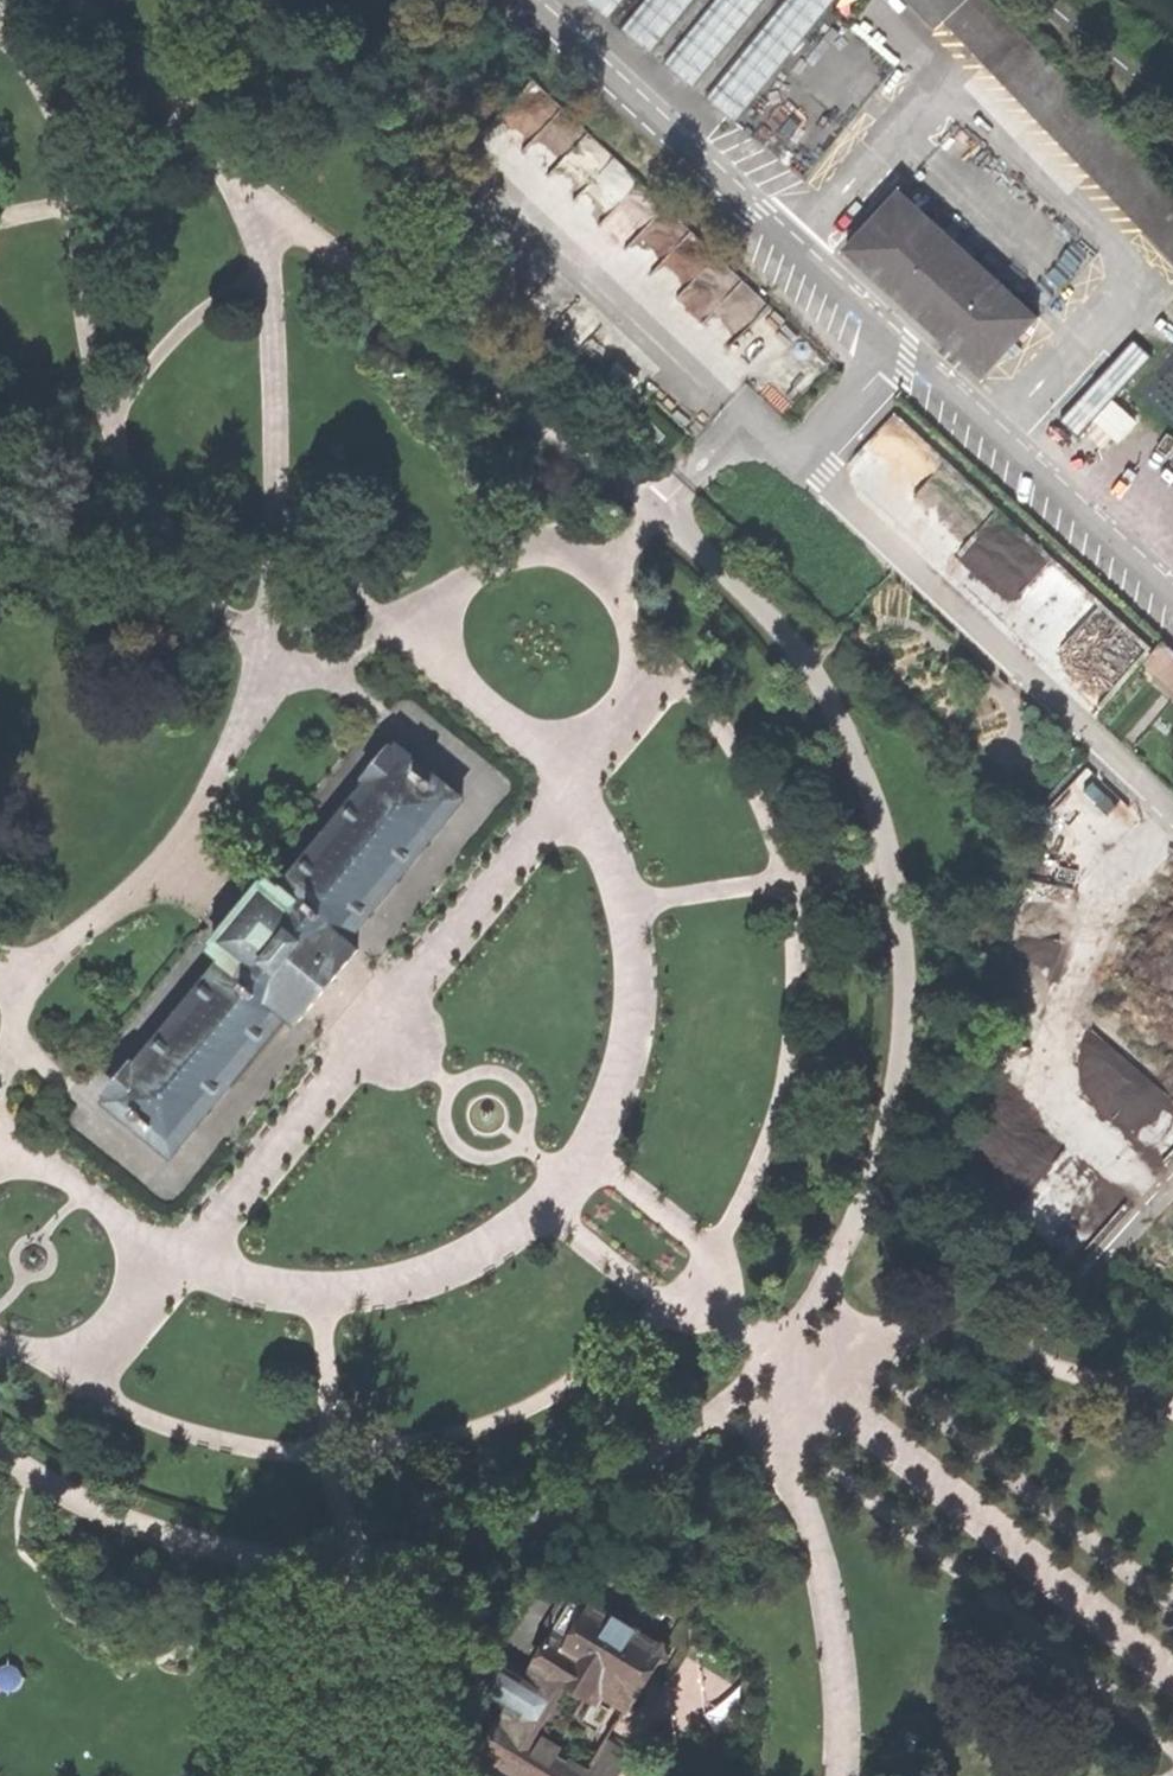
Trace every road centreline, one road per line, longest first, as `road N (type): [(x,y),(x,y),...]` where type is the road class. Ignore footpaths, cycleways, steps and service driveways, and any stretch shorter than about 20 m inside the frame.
road 1 (unclassified): [(1172,601),(512,0)]

